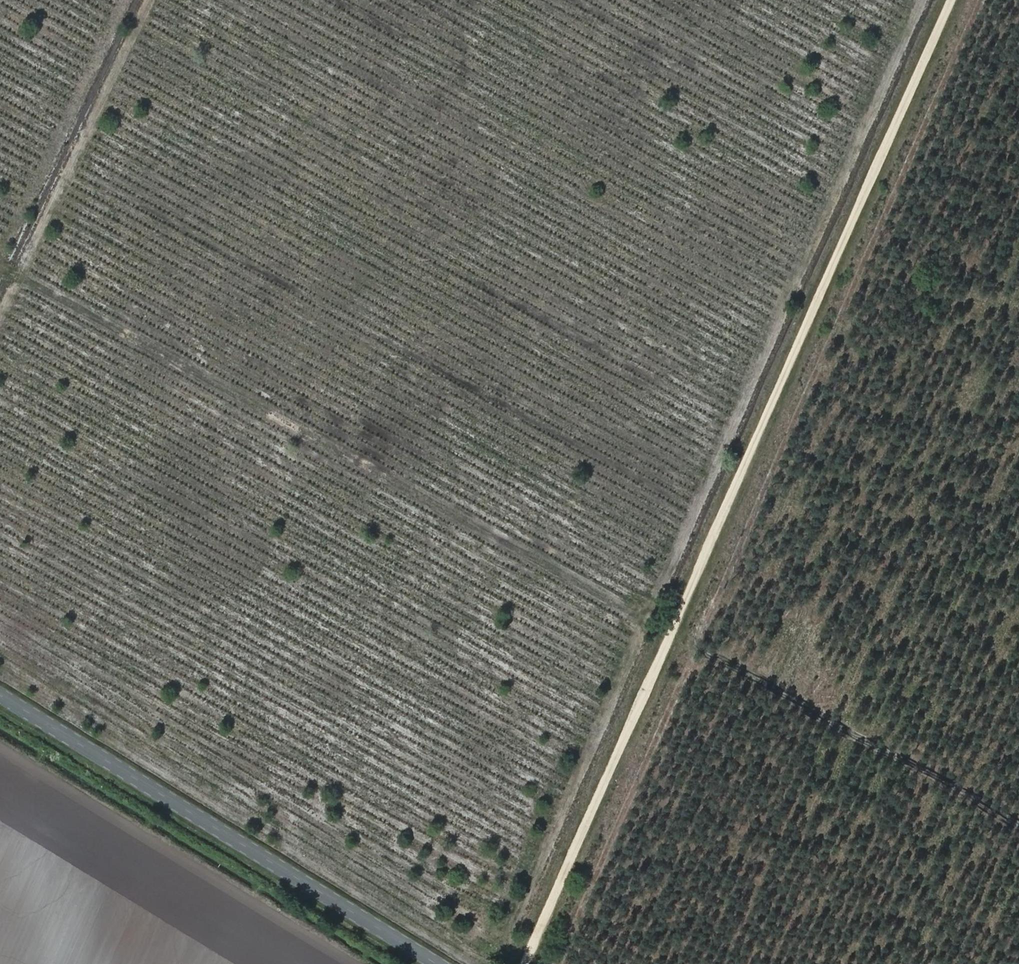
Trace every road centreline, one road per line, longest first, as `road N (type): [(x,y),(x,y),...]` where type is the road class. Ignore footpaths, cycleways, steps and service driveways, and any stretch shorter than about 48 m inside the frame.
road 1 (track): [(961,0),(534,963)]
road 2 (secondary): [(0,704),(421,963)]

